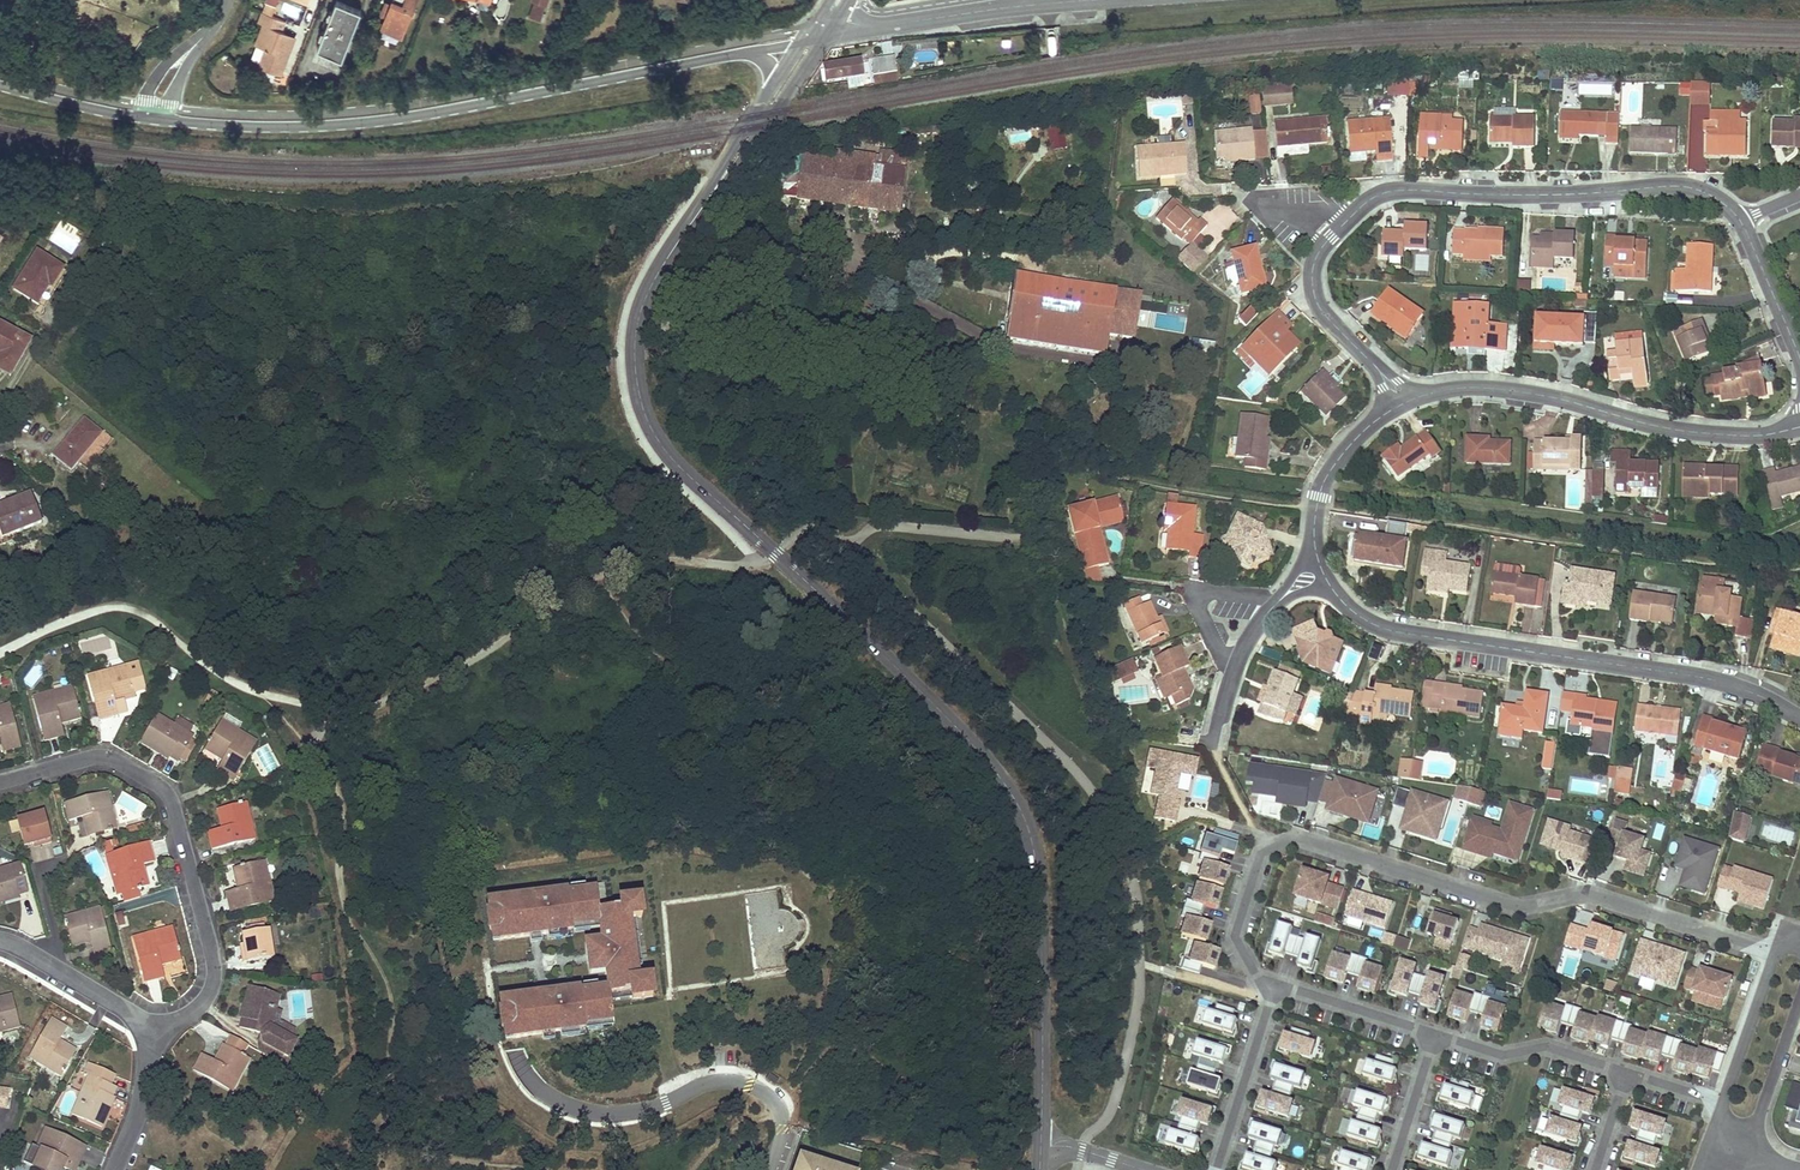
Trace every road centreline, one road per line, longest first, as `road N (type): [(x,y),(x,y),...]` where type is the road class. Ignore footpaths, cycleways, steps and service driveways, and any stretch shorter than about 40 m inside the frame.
road 1 (tertiary): [(680,238),(636,330),(638,388),(661,446),(975,749),(1005,781),(1034,835),(1042,900),(1041,1145)]
road 2 (residential): [(1778,952),(1591,893),(1515,904),(1294,837),(1261,855),(1236,935),(1257,977),(1276,983)]
road 3 (tertiary): [(166,121),(267,128),(394,120),(749,53)]
road 4 (residential): [(1320,566),(1342,600),(1382,627),(1703,677),(1799,718)]
road 5 (residential): [(152,1034),(200,1005),(213,975),(171,798),(103,757),(0,781)]
road 6 (residential): [(1347,220),(1393,191),(1534,195),(1670,186),(1705,192),(1739,219)]
road 7 (residential): [(1799,427),(1748,435),(1693,431),(1487,388),(1414,398)]
road 8 (track): [(314,753),(340,798),(338,873),(347,909),(390,998),(381,1118)]
road 9 (residential): [(767,1169),(781,1117),(753,1086),(718,1081),(657,1108),(601,1113),(544,1092),(517,1054)]
road 10 (tertiary): [(680,238),(738,168),(837,18)]
road 11 (track): [(327,1169),(381,1118),(383,1134),(407,1148),(527,1169)]
road 12 (residential): [(1435,1034),(1501,1054),(1550,1048),(1627,1072)]
road 13 (tertiary): [(837,18),(885,26),(1032,5)]
road 14 (residential): [(1276,983),(1216,1169)]
road 15 (residential): [(1394,408),(1357,437),(1324,481),(1314,530),(1320,566)]
road 16 (residential): [(1276,983),(1435,1034)]
road 17 (tertiary): [(766,98),(680,238)]
road 18 (residential): [(1745,1154),(1799,999)]
road 19 (residential): [(1778,952),(1723,1102)]
road 20 (residential): [(1274,605),(1247,595),(1201,599),(1222,656),(1237,664)]
road 21 (residential): [(1739,219),(1799,357)]
road 22 (tertiary): [(0,86),(143,118)]
road 23 (residential): [(1435,1034),(1392,1169)]
road 24 (residential): [(152,1034),(141,1100),(115,1169)]
road 25 (residential): [(65,856),(45,871),(42,884),(65,974)]
road 26 (track): [(690,1169),(718,1139),(766,1120),(787,1096)]

